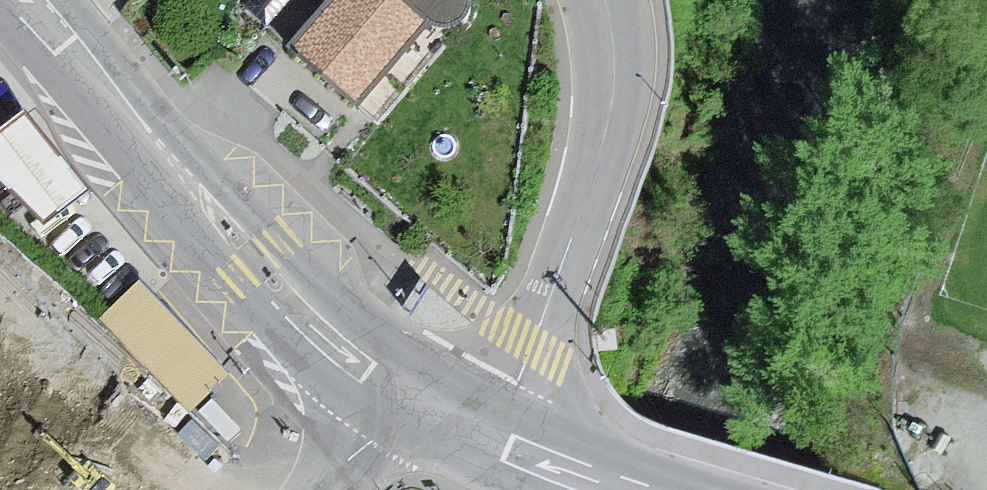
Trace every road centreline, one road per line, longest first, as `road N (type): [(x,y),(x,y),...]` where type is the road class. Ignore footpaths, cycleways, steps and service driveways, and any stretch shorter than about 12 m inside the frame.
road 1 (tertiary): [(411,400),(312,325),(24,0)]
road 2 (residential): [(492,440),(601,148),(613,52),(605,0)]
road 3 (tertiary): [(617,489),(492,440)]
road 4 (residential): [(411,400),(314,489)]

